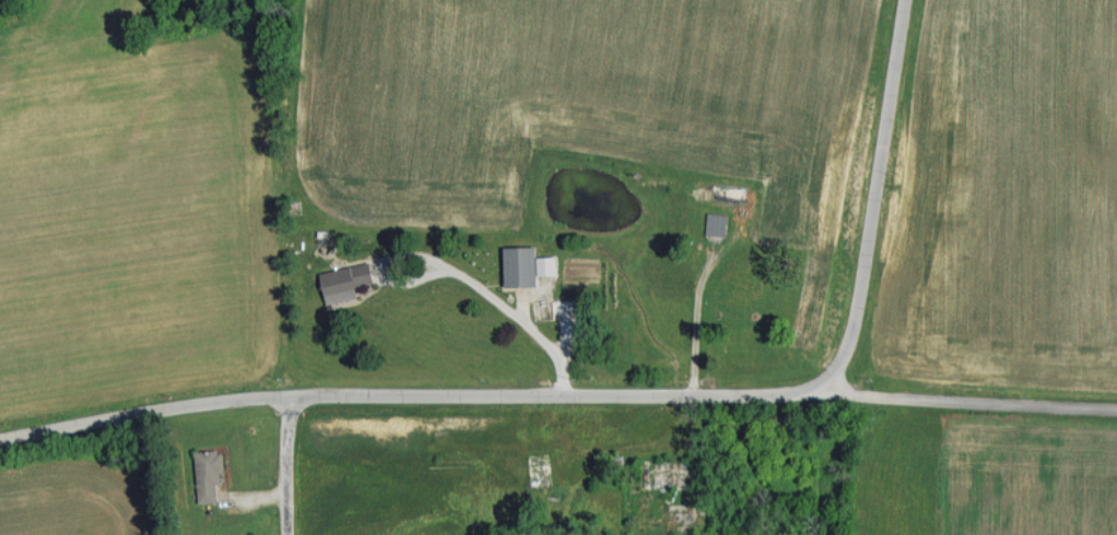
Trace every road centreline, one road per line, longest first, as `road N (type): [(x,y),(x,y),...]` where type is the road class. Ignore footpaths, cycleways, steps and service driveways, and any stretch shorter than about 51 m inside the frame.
road 1 (tertiary): [(0,431),(121,408),(261,395),(831,393)]
road 2 (tertiary): [(831,393),(853,316),(904,0)]
road 3 (residential): [(1116,407),(831,393)]
road 4 (residential): [(287,534),(289,394)]

